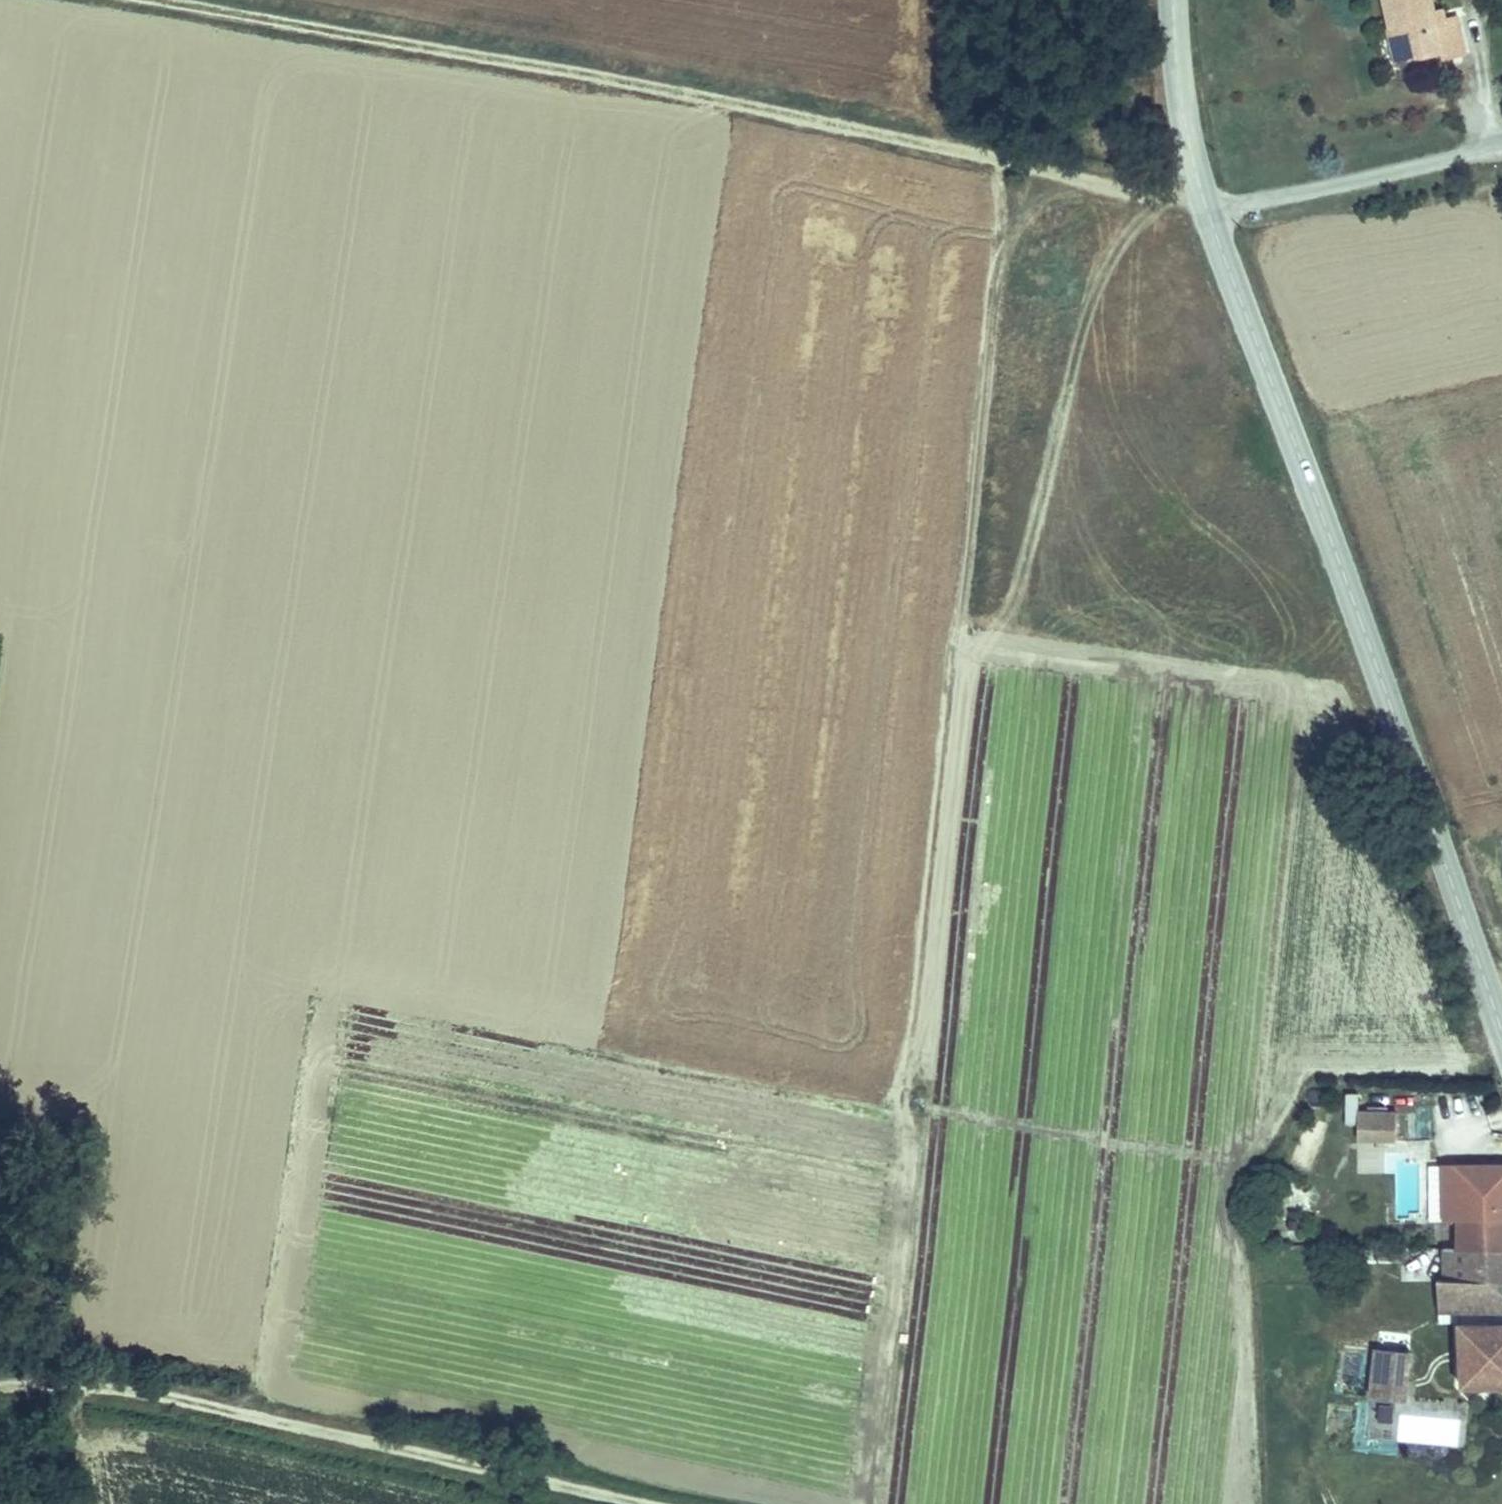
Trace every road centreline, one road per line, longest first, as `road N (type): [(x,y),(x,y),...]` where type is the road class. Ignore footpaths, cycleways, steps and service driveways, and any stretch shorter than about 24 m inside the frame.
road 1 (track): [(138,0),(562,69),(1123,190),(1199,191)]
road 2 (tertiary): [(1501,1028),(1209,212)]
road 3 (track): [(651,1503),(186,1401),(97,1387),(0,1386)]
road 4 (unclassified): [(1209,212),(1501,145)]
road 5 (tertiary): [(1209,212),(1184,119),(1175,0)]

